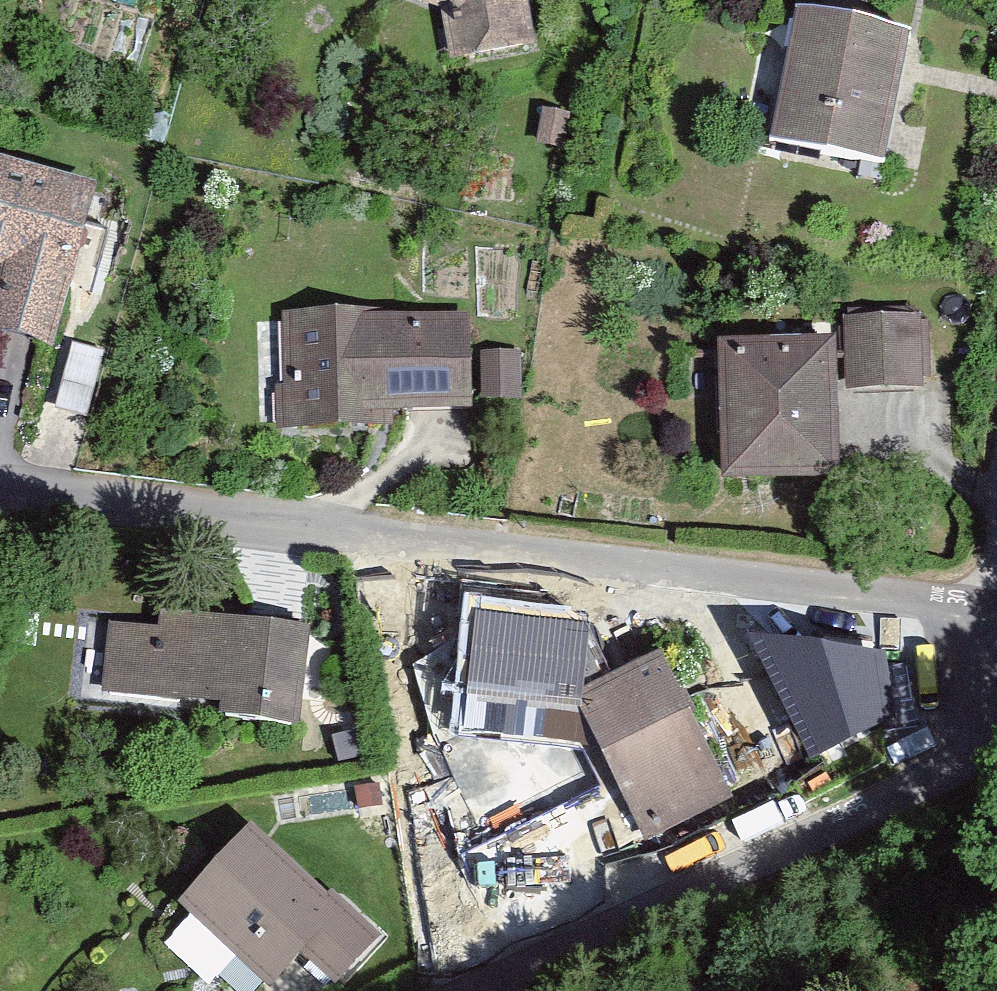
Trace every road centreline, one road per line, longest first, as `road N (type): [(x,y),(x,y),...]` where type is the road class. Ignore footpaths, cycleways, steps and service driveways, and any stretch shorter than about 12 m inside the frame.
road 1 (residential): [(989,612),(0,494)]
road 2 (residential): [(488,990),(996,724)]

